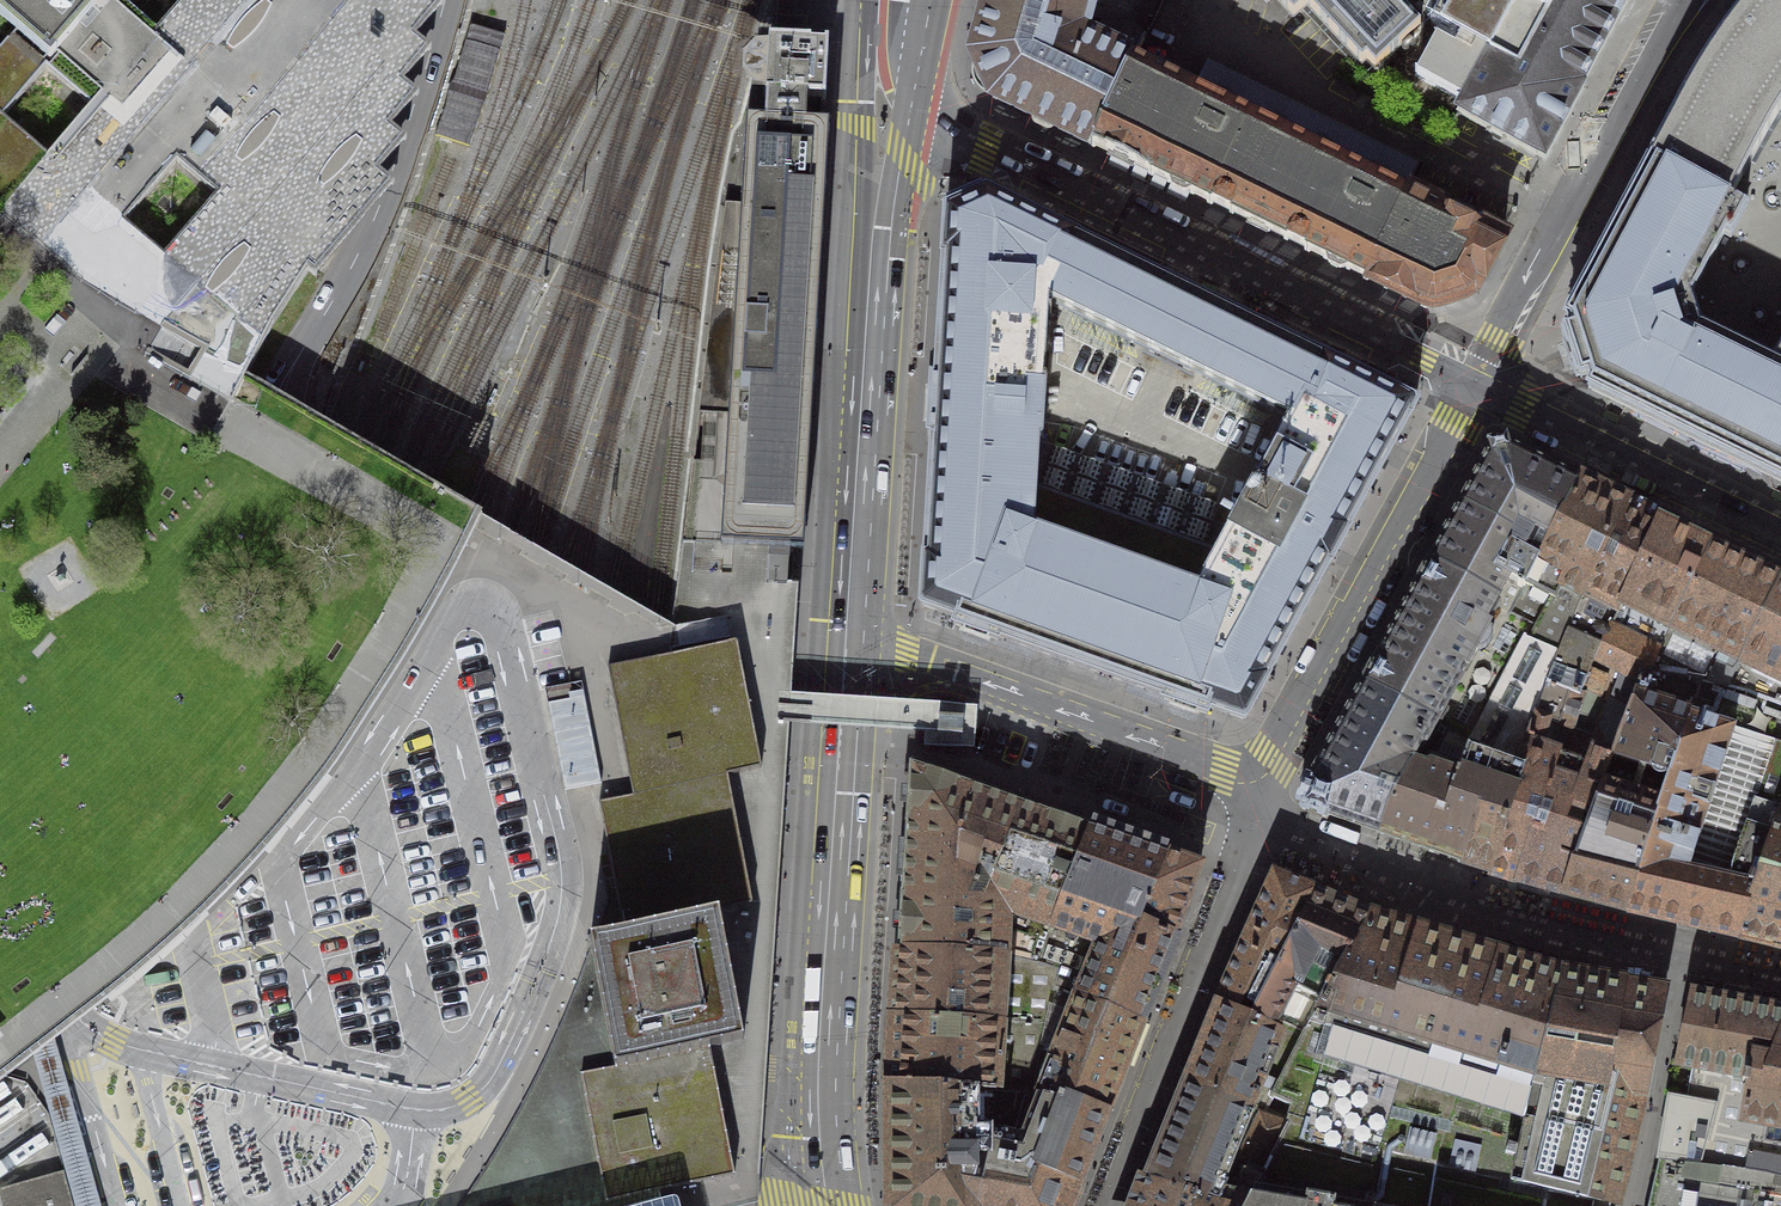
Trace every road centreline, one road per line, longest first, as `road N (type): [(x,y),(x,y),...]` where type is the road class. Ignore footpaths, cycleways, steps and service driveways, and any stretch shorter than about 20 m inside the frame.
road 1 (tertiary): [(887,96),(1478,385)]
road 2 (primary): [(826,1205),(824,1062),(852,647)]
road 3 (primary): [(852,647),(887,96)]
road 4 (residential): [(1478,385),(1264,785)]
road 5 (residential): [(1103,1205),(1264,785)]
road 6 (residential): [(1689,0),(1478,385)]
road 7 (residential): [(1264,785),(907,652),(852,647)]
road 8 (secondary): [(0,724),(130,586),(280,391)]
road 9 (secondary): [(447,0),(383,199),(280,391)]
road 10 (tertiary): [(1478,385),(1780,533)]

